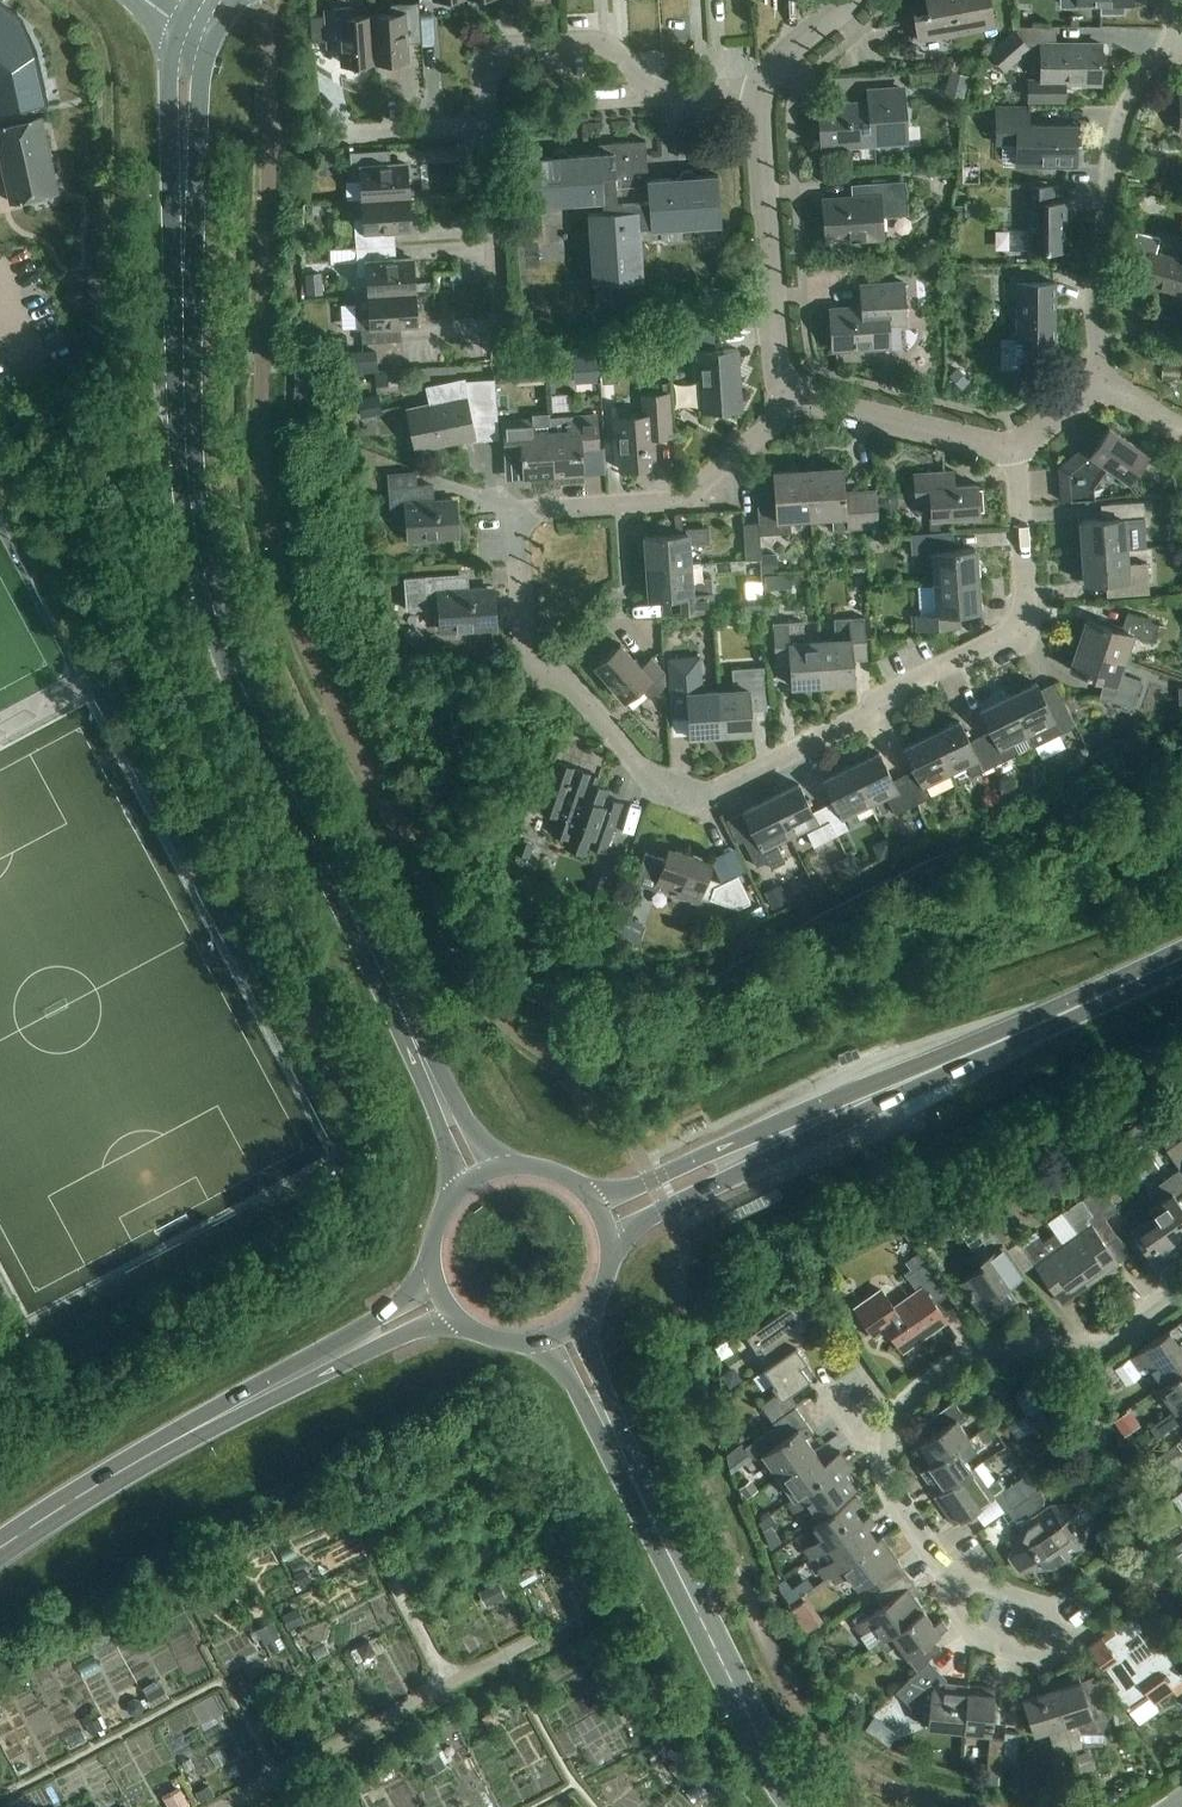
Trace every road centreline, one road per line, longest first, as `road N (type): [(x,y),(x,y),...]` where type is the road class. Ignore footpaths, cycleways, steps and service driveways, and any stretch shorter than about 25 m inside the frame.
road 1 (tertiary): [(401,1012),(230,659),(211,603),(189,492),(183,289)]
road 2 (residential): [(1014,447),(1024,586),(1022,615),(1010,634),(709,793),(677,791),(643,771),(554,673)]
road 3 (residential): [(554,673),(536,668),(525,641),(522,521),(543,511),(679,502),(796,397)]
road 4 (primary): [(989,1047),(910,1068),(625,1192),(587,1194)]
road 5 (primary): [(611,1249),(638,1225),(989,1047)]
road 6 (residential): [(1181,1291),(1105,1342),(981,1348),(910,1394),(882,1449)]
road 7 (residential): [(762,90),(671,94),(651,88),(611,46),(527,46),(492,65),(486,125)]
road 8 (residential): [(1102,376),(1094,322),(1113,148),(1141,84),(1177,47)]
road 9 (tertiary): [(649,1514),(802,1806)]
road 10 (residential): [(796,397),(779,363),(762,90)]
road 11 (primary): [(433,1270),(408,1302),(227,1402),(182,1437)]
road 12 (primary): [(182,1437),(237,1419),(396,1339),(462,1322)]
road 13 (tertiary): [(177,23),(168,89),(170,209),(171,268),(183,289)]
road 14 (residential): [(956,1581),(955,1610),(972,1635),(1036,1657),(1052,1644),(1055,1627),(1044,1602),(983,1583)]
road 15 (tertiary): [(183,289),(194,268),(209,45)]
road 16 (residential): [(486,125),(504,360)]
road 17 (residential): [(1014,447),(796,397)]
road 18 (primary): [(0,1549),(182,1437)]
road 19 (primary): [(989,1047),(1181,960)]
road 20 (tertiary): [(649,1514),(590,1353),(588,1315)]
road 21 (tertiary): [(539,1343),(565,1367),(617,1471),(649,1514)]
road 22 (tertiary): [(512,1166),(477,1141),(419,1025),(401,1012)]
road 23 (tertiary): [(401,1012),(400,1033),(452,1154),(455,1194)]
road 24 (residential): [(882,1449),(890,1505),(956,1581)]
road 25 (residential): [(486,125),(330,136)]
road 26 (residential): [(762,90),(778,61),(848,0)]

